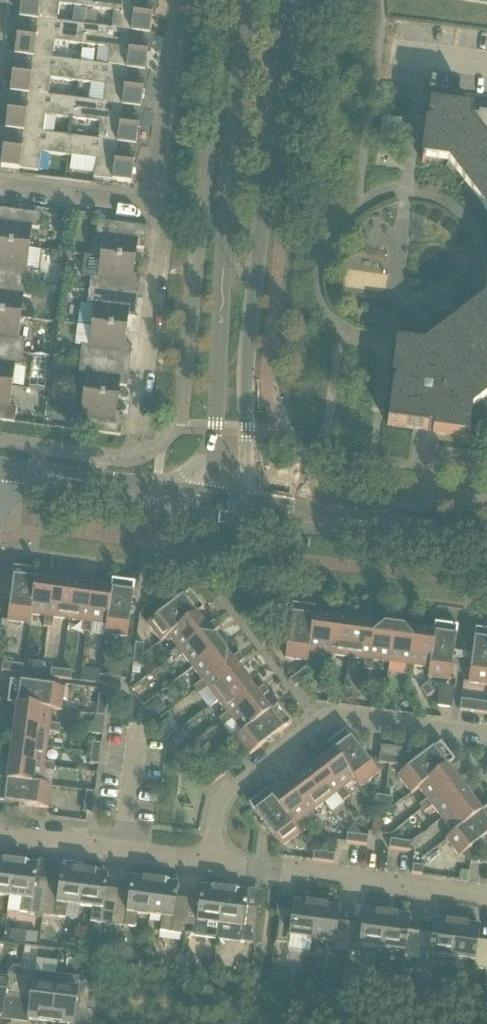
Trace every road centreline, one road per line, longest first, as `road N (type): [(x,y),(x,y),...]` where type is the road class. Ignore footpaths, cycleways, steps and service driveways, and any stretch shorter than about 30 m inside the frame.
road 1 (tertiary): [(247,499),(250,314),(289,0)]
road 2 (tertiary): [(248,0),(231,113),(213,493)]
road 3 (residential): [(486,733),(345,714),(324,719),(225,795),(207,864)]
road 4 (residential): [(486,896),(207,864)]
road 5 (residential): [(135,420),(160,231),(155,205)]
road 6 (residential): [(207,864),(0,836)]
road 7 (residential): [(155,205),(177,0)]
road 8 (tertiary): [(31,474),(210,517)]
road 9 (tertiary): [(213,493),(31,474)]
road 10 (tertiary): [(425,530),(247,499)]
road 11 (tertiary): [(246,522),(425,530)]
road 12 (residential): [(155,205),(0,185)]
road 13 (residential): [(486,502),(443,496),(430,481),(439,461),(486,467)]

